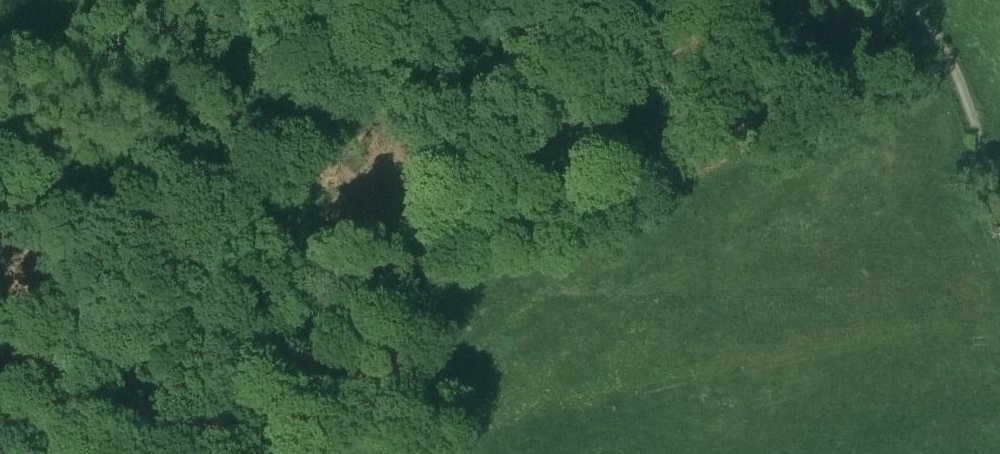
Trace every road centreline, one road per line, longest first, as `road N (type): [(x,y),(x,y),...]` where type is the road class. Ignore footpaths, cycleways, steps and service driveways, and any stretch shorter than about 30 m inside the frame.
road 1 (track): [(999,198),(960,80),(907,0)]

